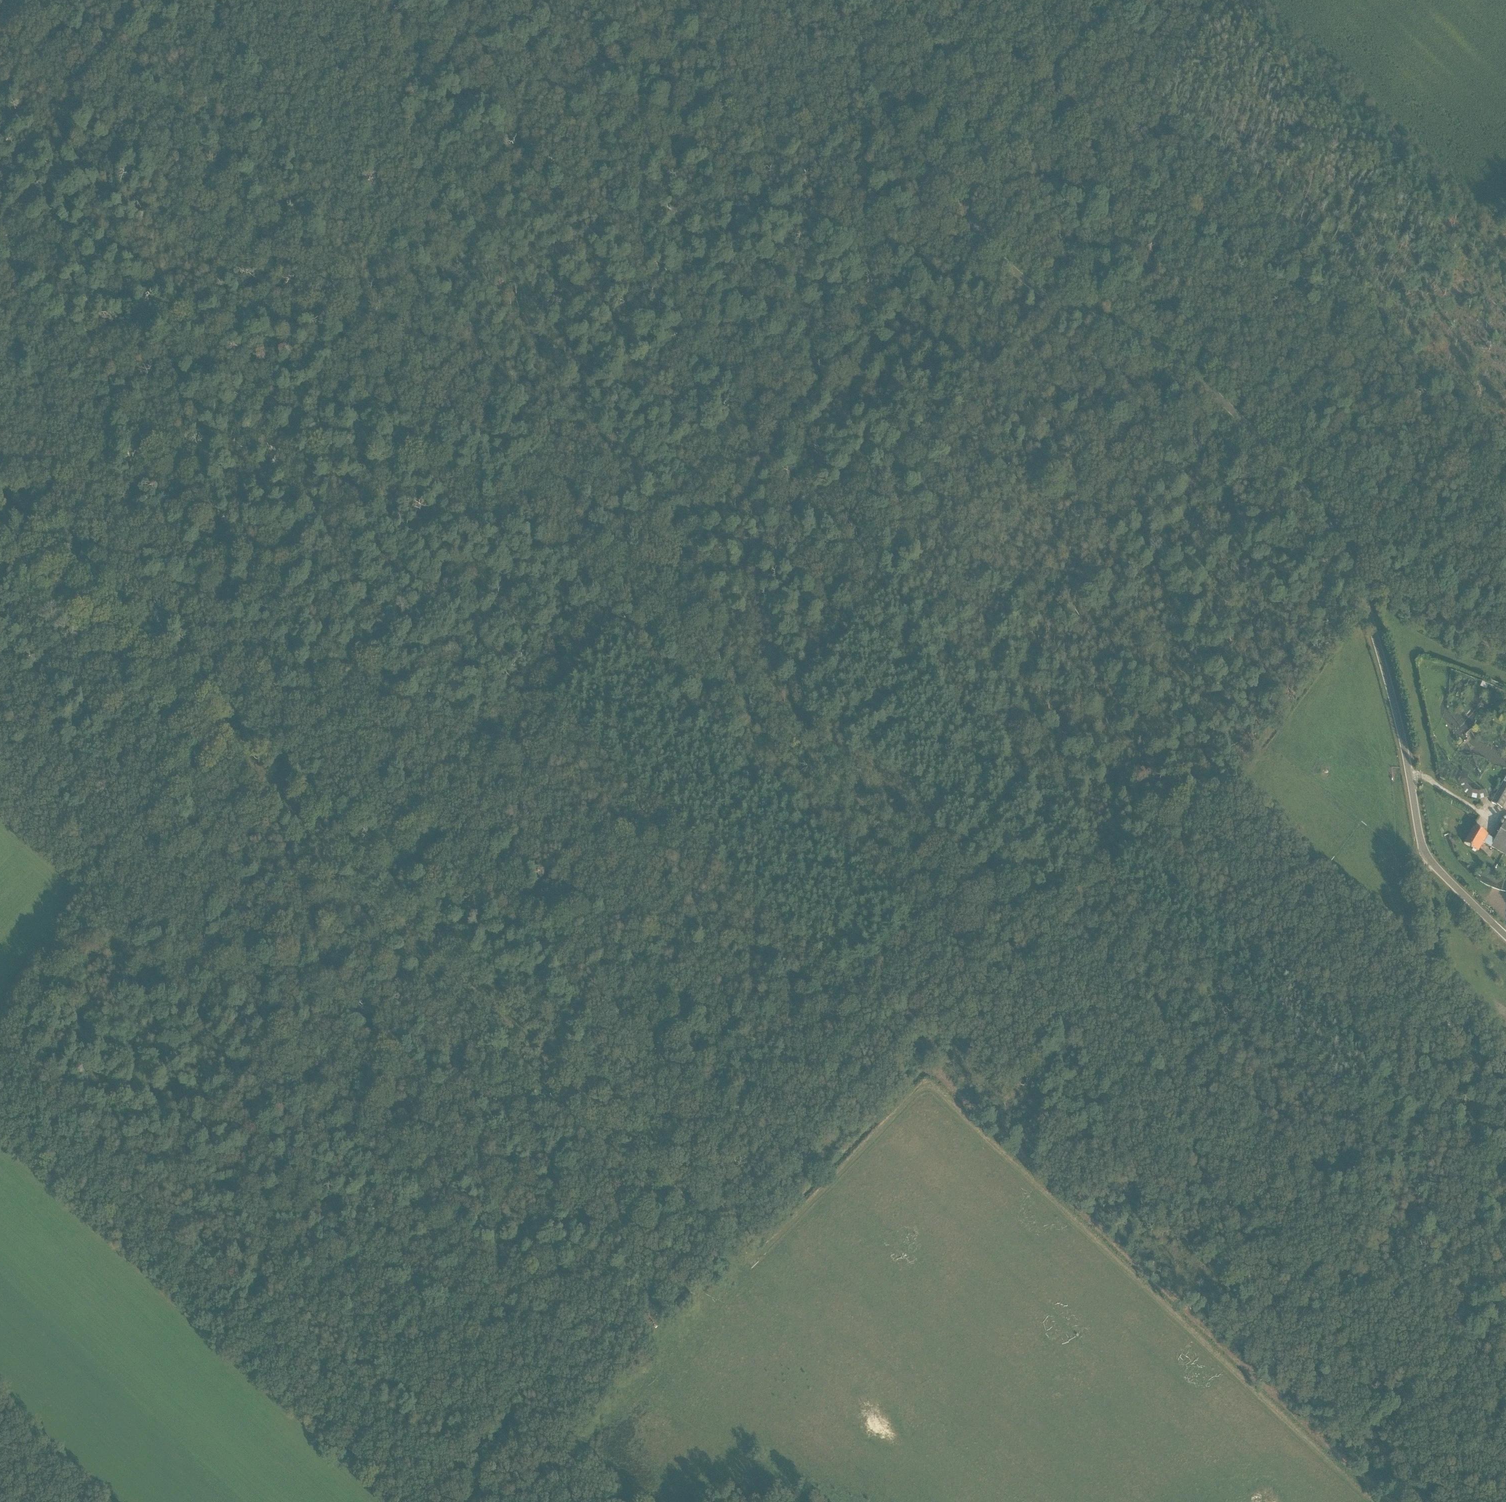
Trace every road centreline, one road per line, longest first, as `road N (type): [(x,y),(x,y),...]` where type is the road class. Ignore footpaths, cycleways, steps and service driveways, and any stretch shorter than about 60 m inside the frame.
road 1 (track): [(1370,1501),(933,1089),(916,1094),(759,1256),(750,1257),(722,1231)]
road 2 (track): [(957,190),(406,863)]
road 3 (unclassified): [(1360,587),(1302,486),(1204,383),(1155,346),(1040,290),(998,255),(974,221),(968,194),(976,166),(1112,0)]
road 4 (track): [(722,1231),(212,736)]
road 5 (track): [(1009,949),(975,972),(722,1231)]
road 6 (unclassified): [(1505,935),(1423,848),(1399,721),(1360,587)]
road 7 (track): [(0,1040),(212,736)]
road 8 (track): [(212,736),(0,529)]
road 9 (track): [(1505,1110),(1431,982),(1426,854)]
road 10 (unclassified): [(1505,657),(1360,587)]

